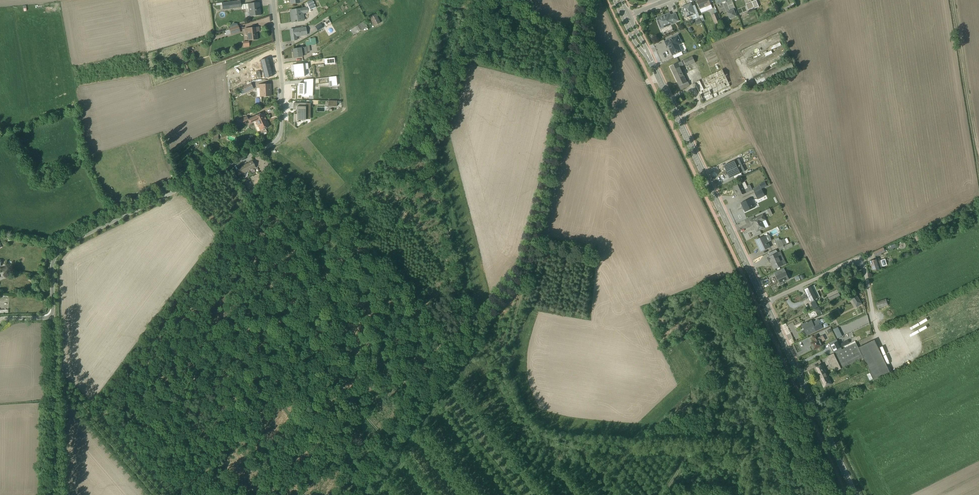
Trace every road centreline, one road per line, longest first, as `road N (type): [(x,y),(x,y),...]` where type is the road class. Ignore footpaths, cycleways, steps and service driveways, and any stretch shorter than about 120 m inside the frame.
road 1 (residential): [(273,0),(280,135),(65,245),(53,258),(51,316),(0,320)]
road 2 (primary): [(855,494),(651,63)]
road 3 (track): [(51,316),(57,494)]

